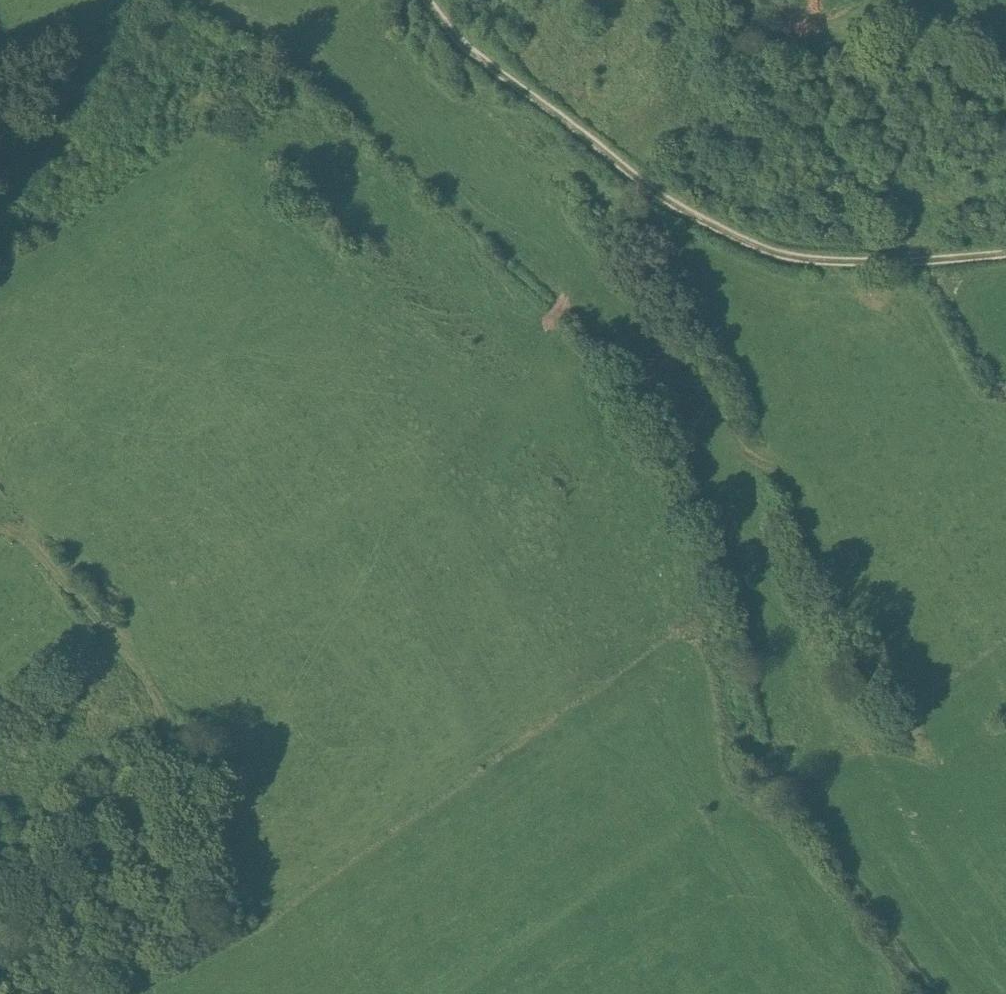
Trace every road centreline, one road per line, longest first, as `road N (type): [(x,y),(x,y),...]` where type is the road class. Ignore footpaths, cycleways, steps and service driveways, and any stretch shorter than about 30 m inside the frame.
road 1 (track): [(423,0),(445,36),(671,202),(788,256),(1005,250)]
road 2 (track): [(0,531),(24,540),(192,738)]

